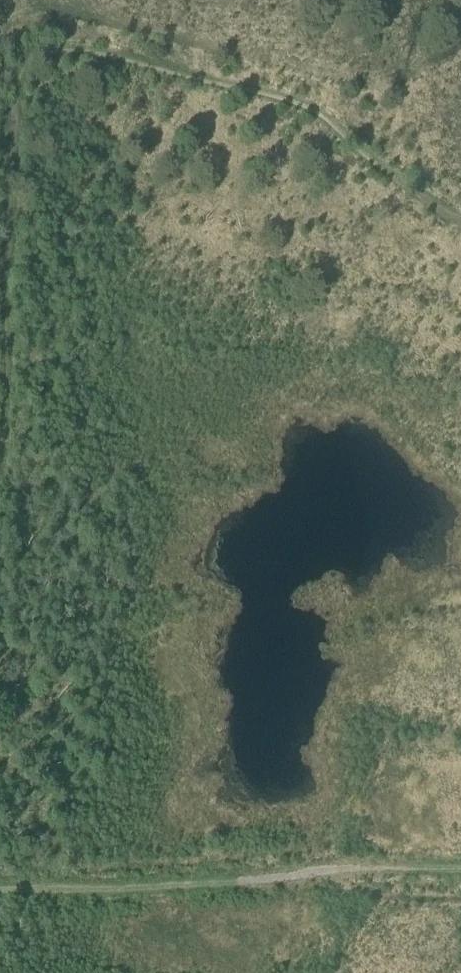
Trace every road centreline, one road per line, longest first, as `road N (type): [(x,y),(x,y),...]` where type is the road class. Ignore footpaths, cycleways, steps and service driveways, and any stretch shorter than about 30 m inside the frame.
road 1 (track): [(460,223),(384,178),(314,111),(64,44),(30,49),(15,82),(0,328)]
road 2 (track): [(0,889),(460,868)]

